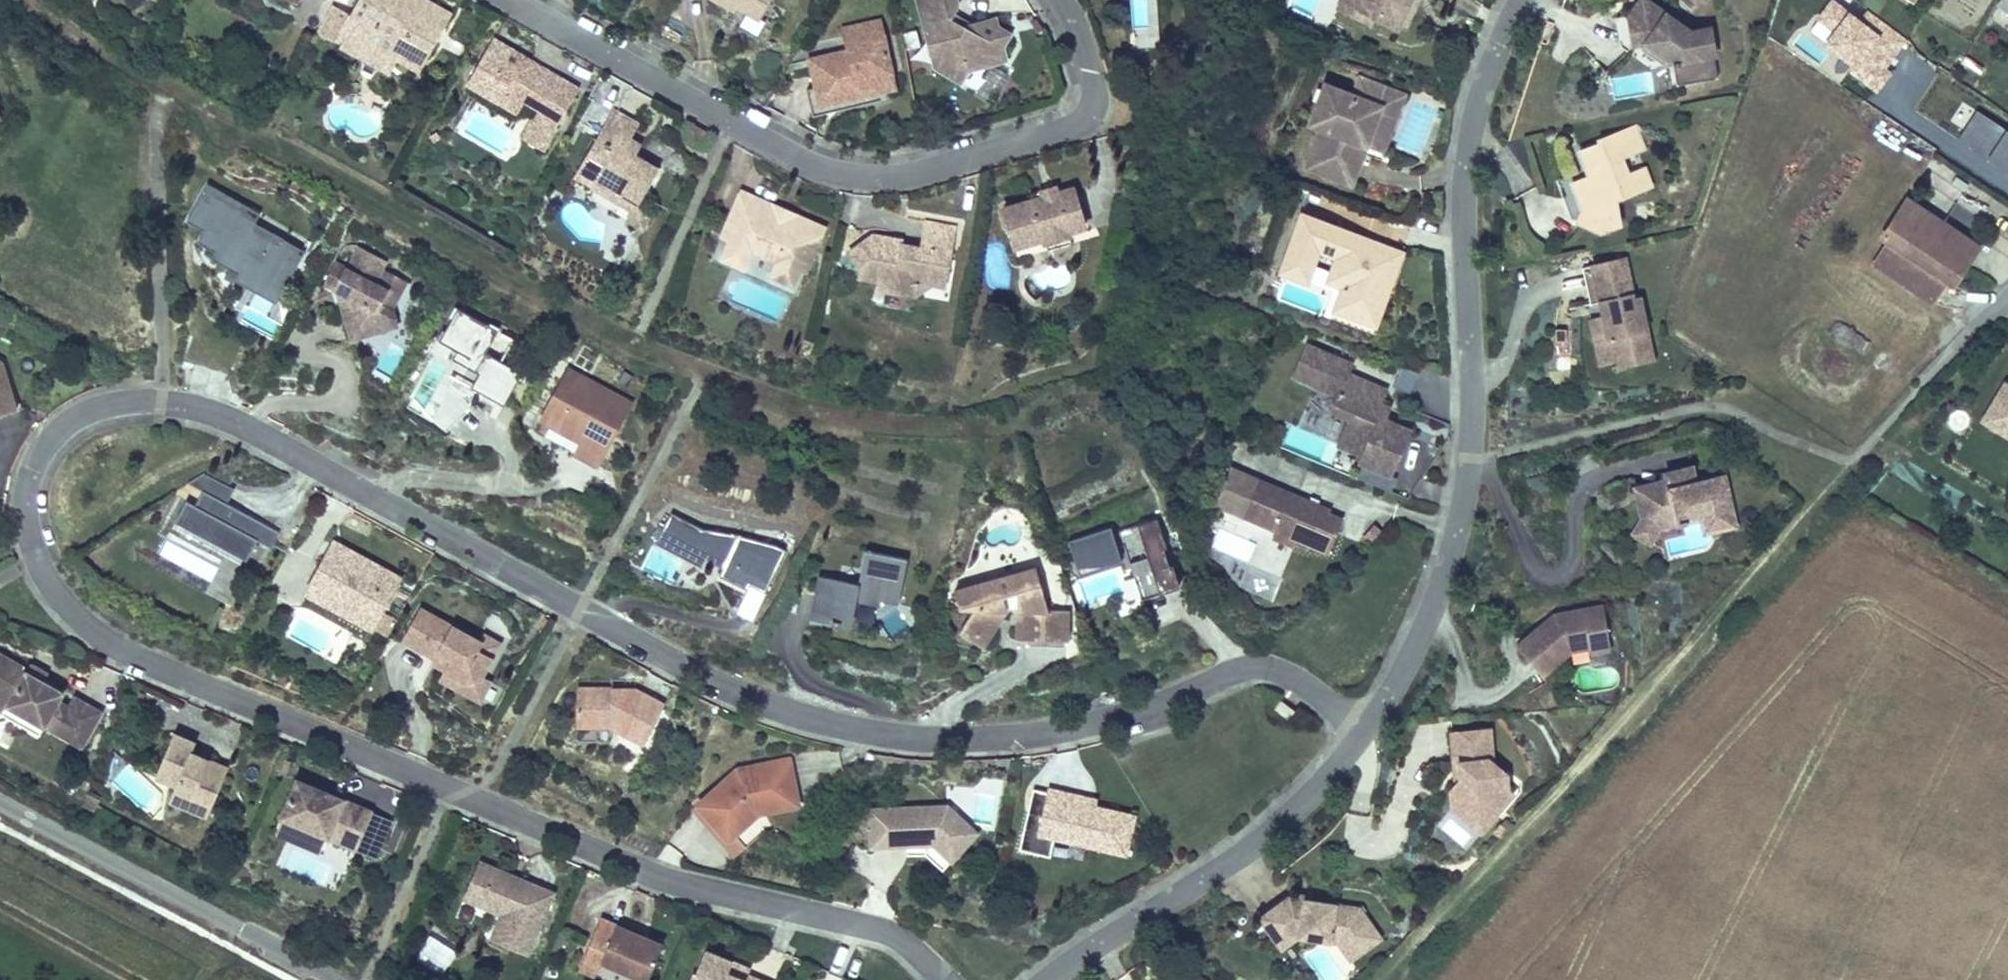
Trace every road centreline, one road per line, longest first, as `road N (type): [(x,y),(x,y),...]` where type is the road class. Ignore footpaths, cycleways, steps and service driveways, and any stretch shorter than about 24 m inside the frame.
road 1 (residential): [(34,562),(28,478),(53,436),(94,410),(189,408),(235,424),(699,678),(810,721),(927,741),(1045,735),(1264,670),(1309,689),(1362,734)]
road 2 (residential): [(34,562),(74,618),(132,659),(633,870),(877,930),(940,979)]
road 3 (residential): [(1362,734),(1436,597),(1461,505),(1471,402),(1464,172),(1480,89),(1520,0)]
road 4 (residential): [(505,0),(799,159),(864,173),(957,161),(1065,131),(1082,117),(1090,80),(1059,0)]
road 5 (residential): [(1048,979),(1260,839),(1362,734)]
road 6 (unclassified): [(331,979),(0,806)]

